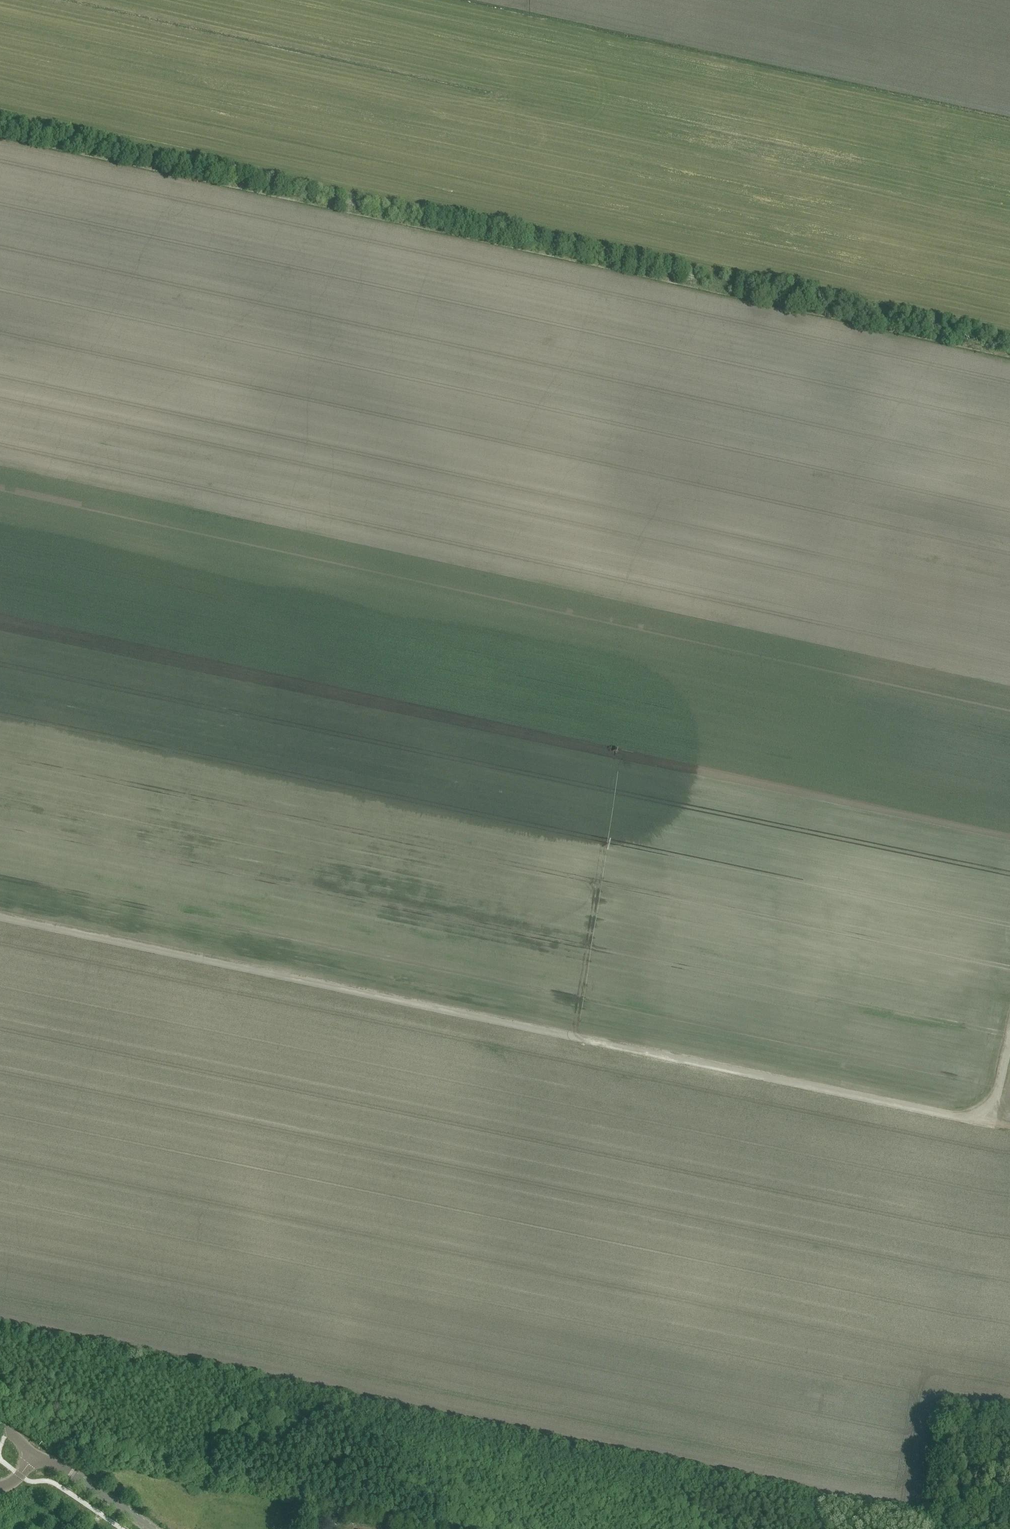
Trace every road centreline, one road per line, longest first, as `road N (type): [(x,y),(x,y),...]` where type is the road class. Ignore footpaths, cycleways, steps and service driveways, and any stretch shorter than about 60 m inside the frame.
road 1 (track): [(990,1122),(0,916)]
road 2 (tertiary): [(152,1528),(35,1454)]

